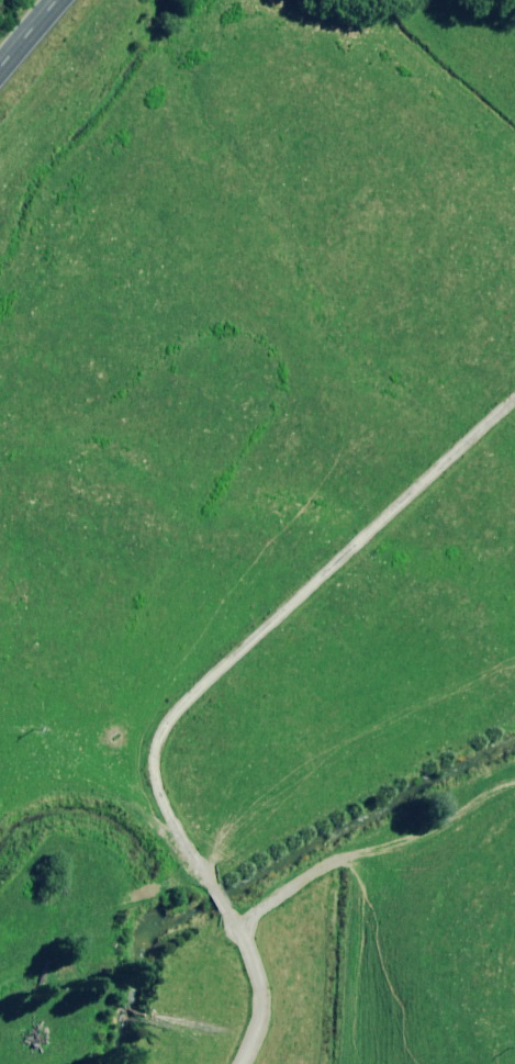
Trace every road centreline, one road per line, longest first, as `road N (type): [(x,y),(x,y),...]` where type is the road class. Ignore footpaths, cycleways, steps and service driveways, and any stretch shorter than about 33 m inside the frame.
road 1 (track): [(242,1063),(261,1024),(263,984),(238,926),(162,804),(153,763),(159,738),(173,713),(514,399)]
road 2 (track): [(514,786),(499,788),(428,837),(334,860),(238,926)]

